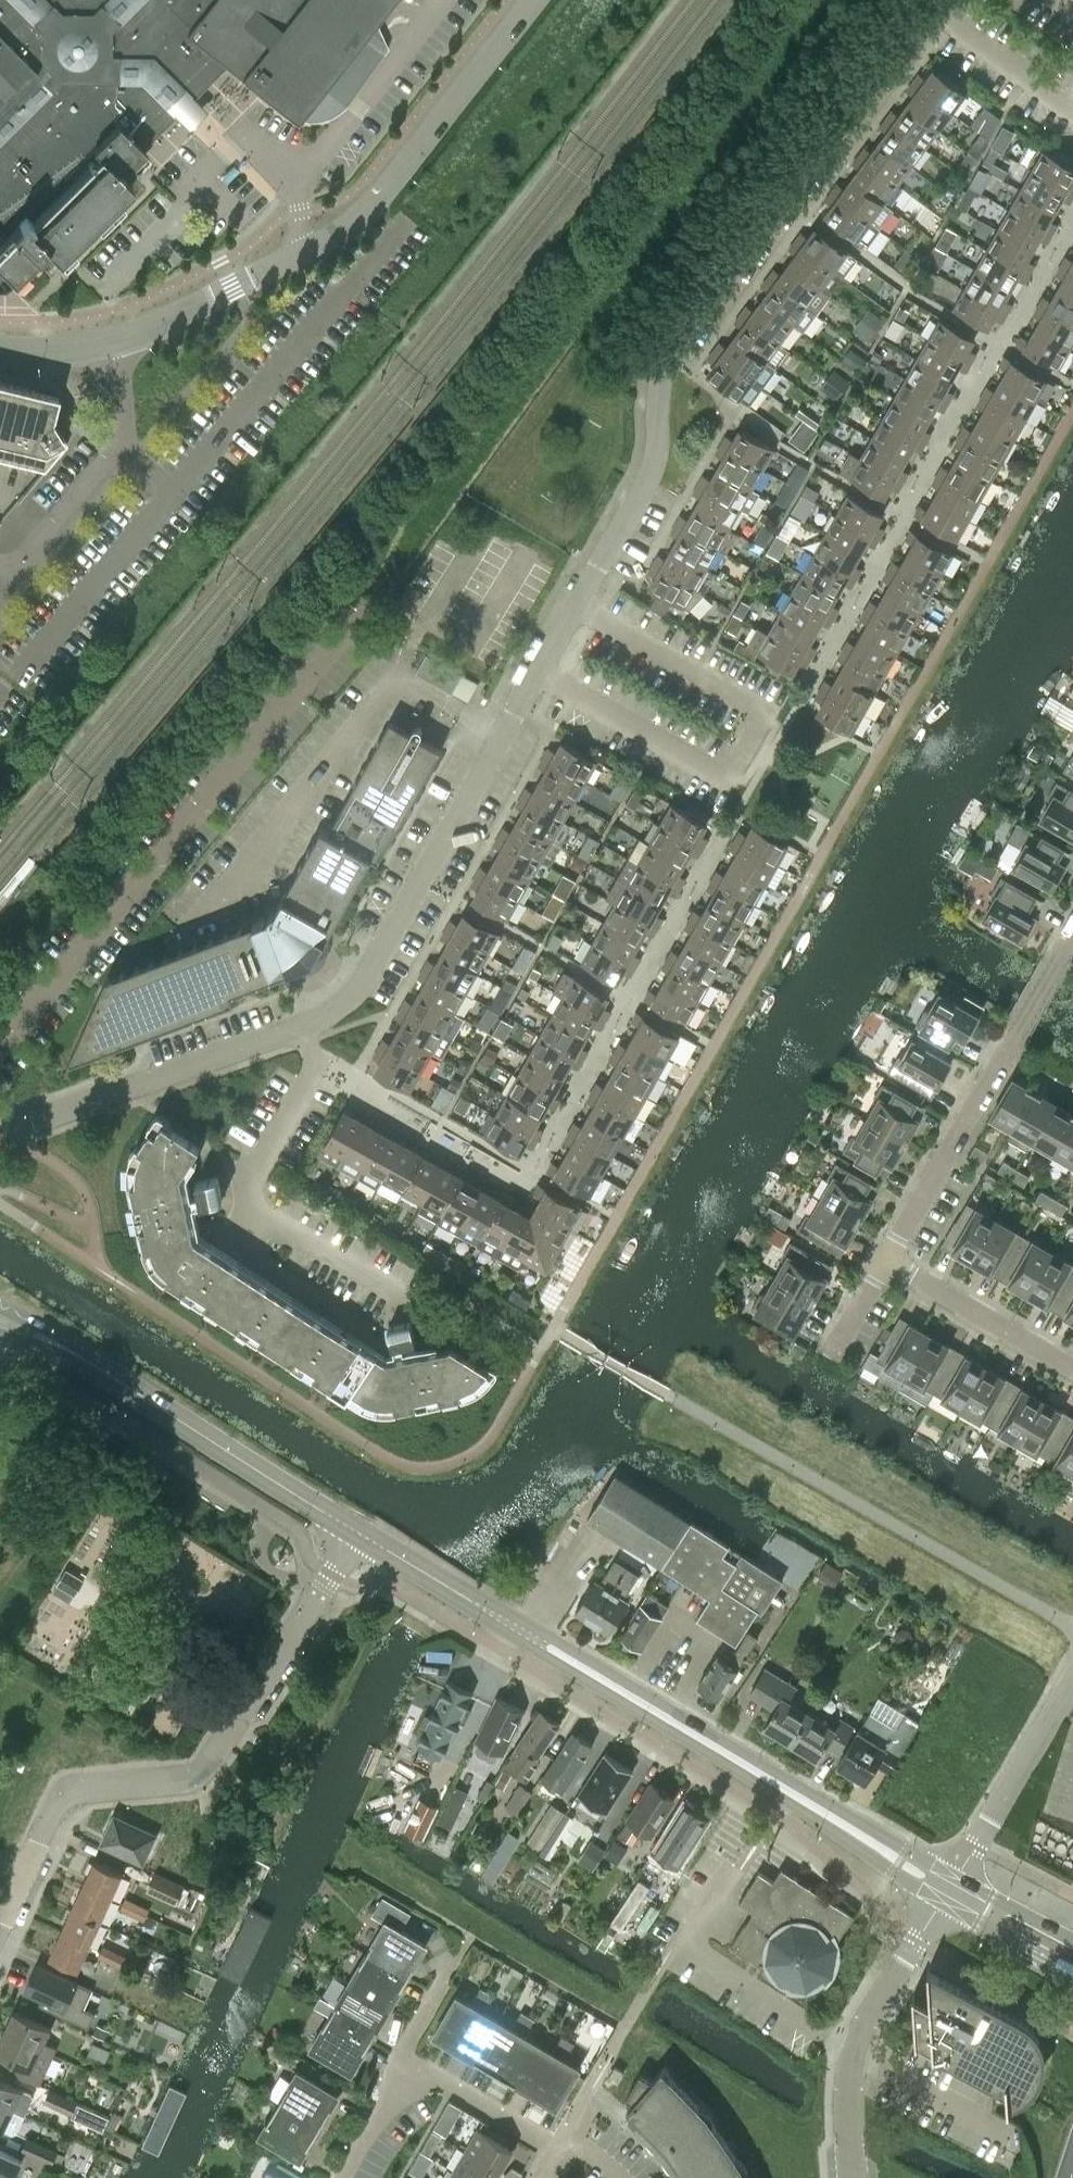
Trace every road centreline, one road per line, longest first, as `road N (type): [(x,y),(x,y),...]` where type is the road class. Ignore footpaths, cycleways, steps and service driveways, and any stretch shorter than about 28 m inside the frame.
road 1 (residential): [(578,605),(654,468),(668,352),(929,6)]
road 2 (tertiary): [(957,1879),(450,1587)]
road 3 (tertiary): [(450,1587),(520,1640),(941,1902)]
road 4 (tertiary): [(110,341),(168,322),(357,220),(535,0)]
road 5 (residential): [(23,1873),(67,1789),(201,1776),(359,1533)]
road 6 (residential): [(578,605),(752,703),(758,714),(723,772),(712,772),(539,674)]
road 7 (residential): [(303,1027),(360,986),(539,674)]
road 8 (residential): [(406,1303),(240,1202),(316,1059),(303,1027)]
road 9 (residential): [(0,1125),(23,1127),(303,1027)]
road 10 (tertiary): [(359,1533),(89,1362)]
road 11 (unclassified): [(855,2177),(851,2078),(861,2032),(941,1902)]
road 12 (residential): [(0,565),(15,568),(122,447),(110,341)]
road 13 (residential): [(886,1259),(1019,1032)]
road 14 (residential): [(1072,1367),(886,1259)]
road 15 (residential): [(975,1847),(1072,1681)]
road 16 (residential): [(1072,109),(929,6)]
road 17 (residential): [(563,2145),(445,2084),(403,2086)]
road 18 (tertiary): [(941,1902),(1072,1975)]
road 19 (tertiary): [(1072,1939),(957,1879)]

